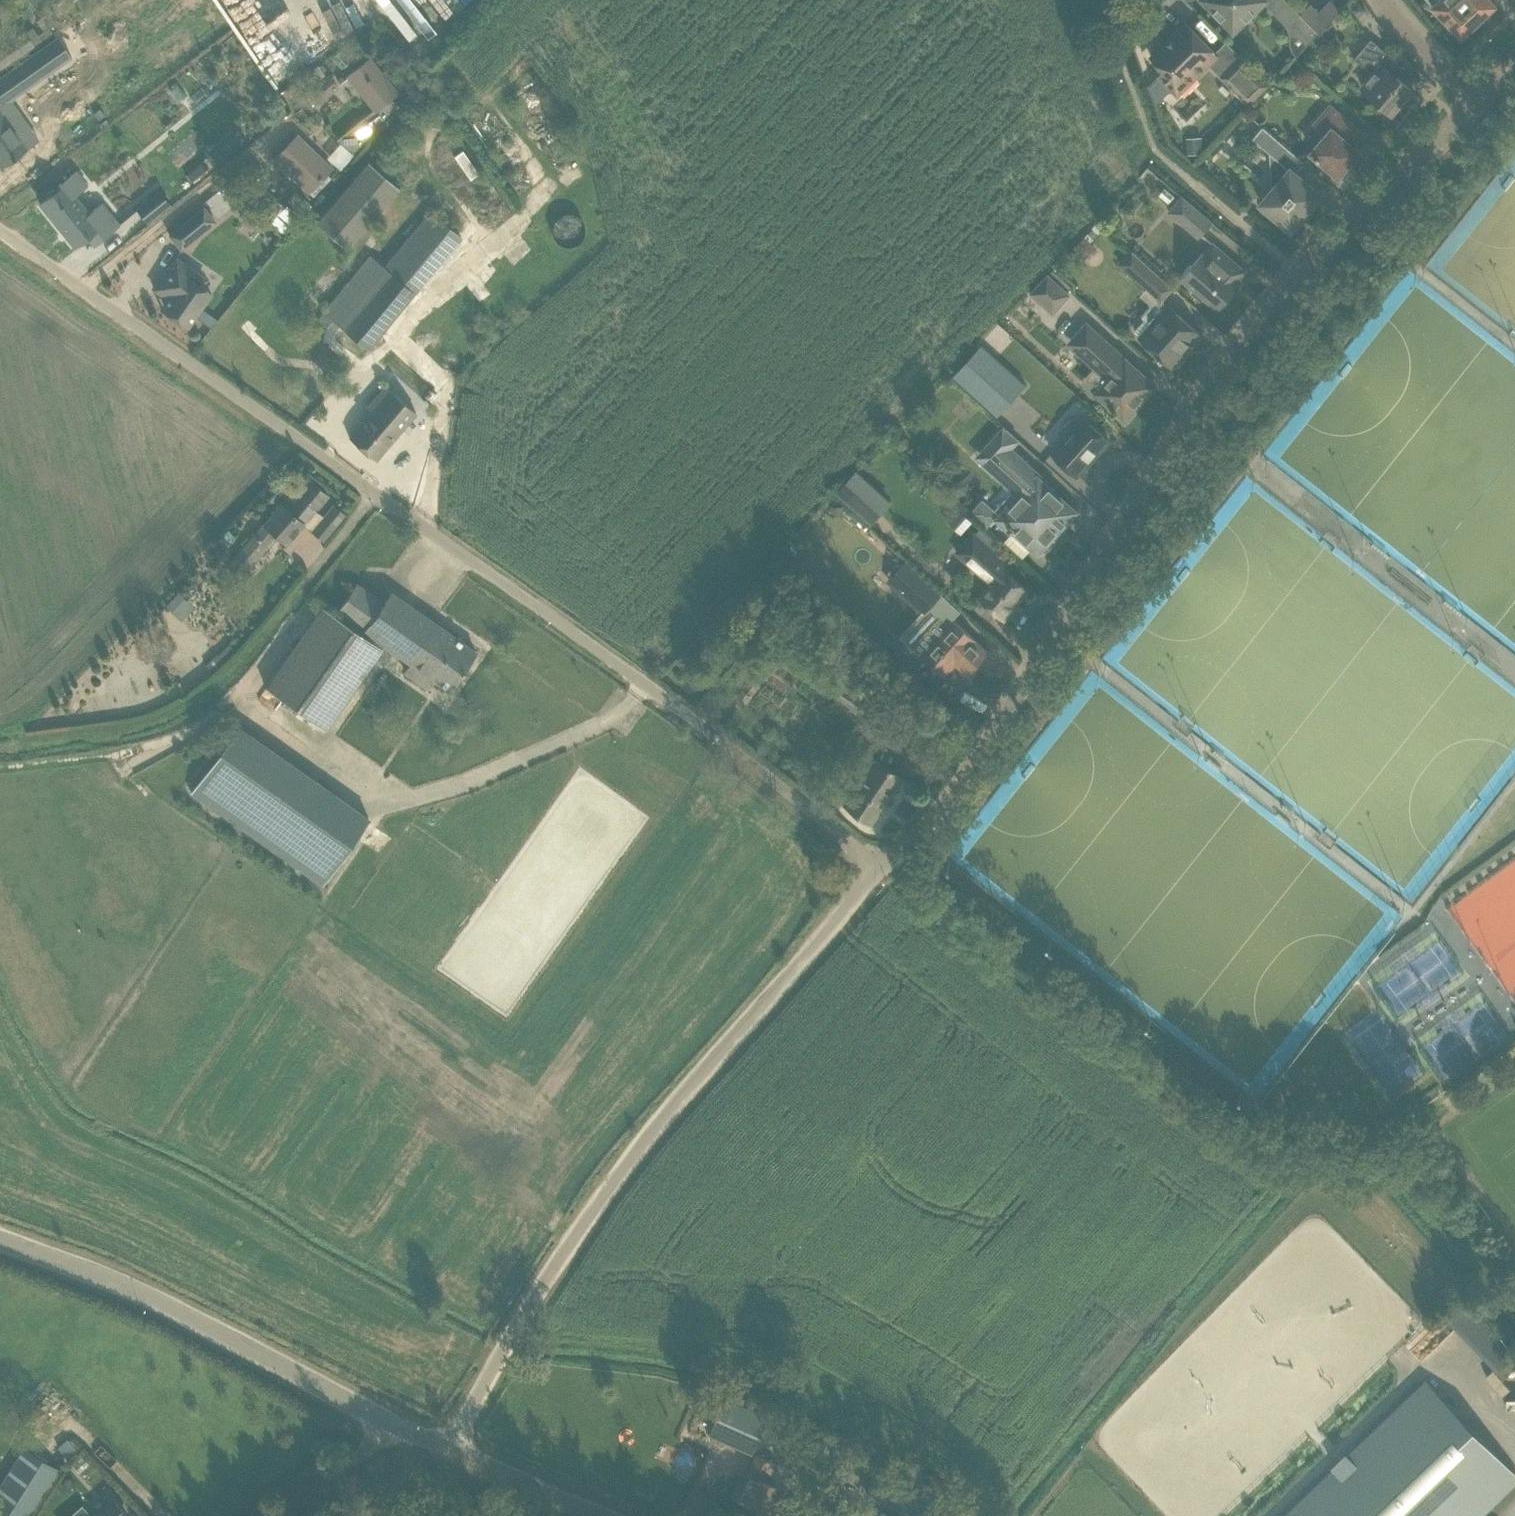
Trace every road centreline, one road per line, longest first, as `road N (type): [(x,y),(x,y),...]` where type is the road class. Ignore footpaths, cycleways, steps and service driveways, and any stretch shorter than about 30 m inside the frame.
road 1 (residential): [(880,865),(831,816),(0,223)]
road 2 (residential): [(880,865),(947,819),(1175,432),(1301,273)]
road 3 (residential): [(447,1448),(627,1163),(880,865)]
road 4 (unclassified): [(386,1426),(155,1298),(0,1239)]
road 5 (residential): [(1301,273),(1156,153),(1119,59),(1129,31),(1161,0)]
road 6 (residential): [(1301,273),(1478,103)]
road 7 (unclassified): [(636,1515),(447,1448)]
road 8 (residential): [(278,1515),(386,1426)]
road 9 (residential): [(1478,103),(1410,37),(1385,0)]

